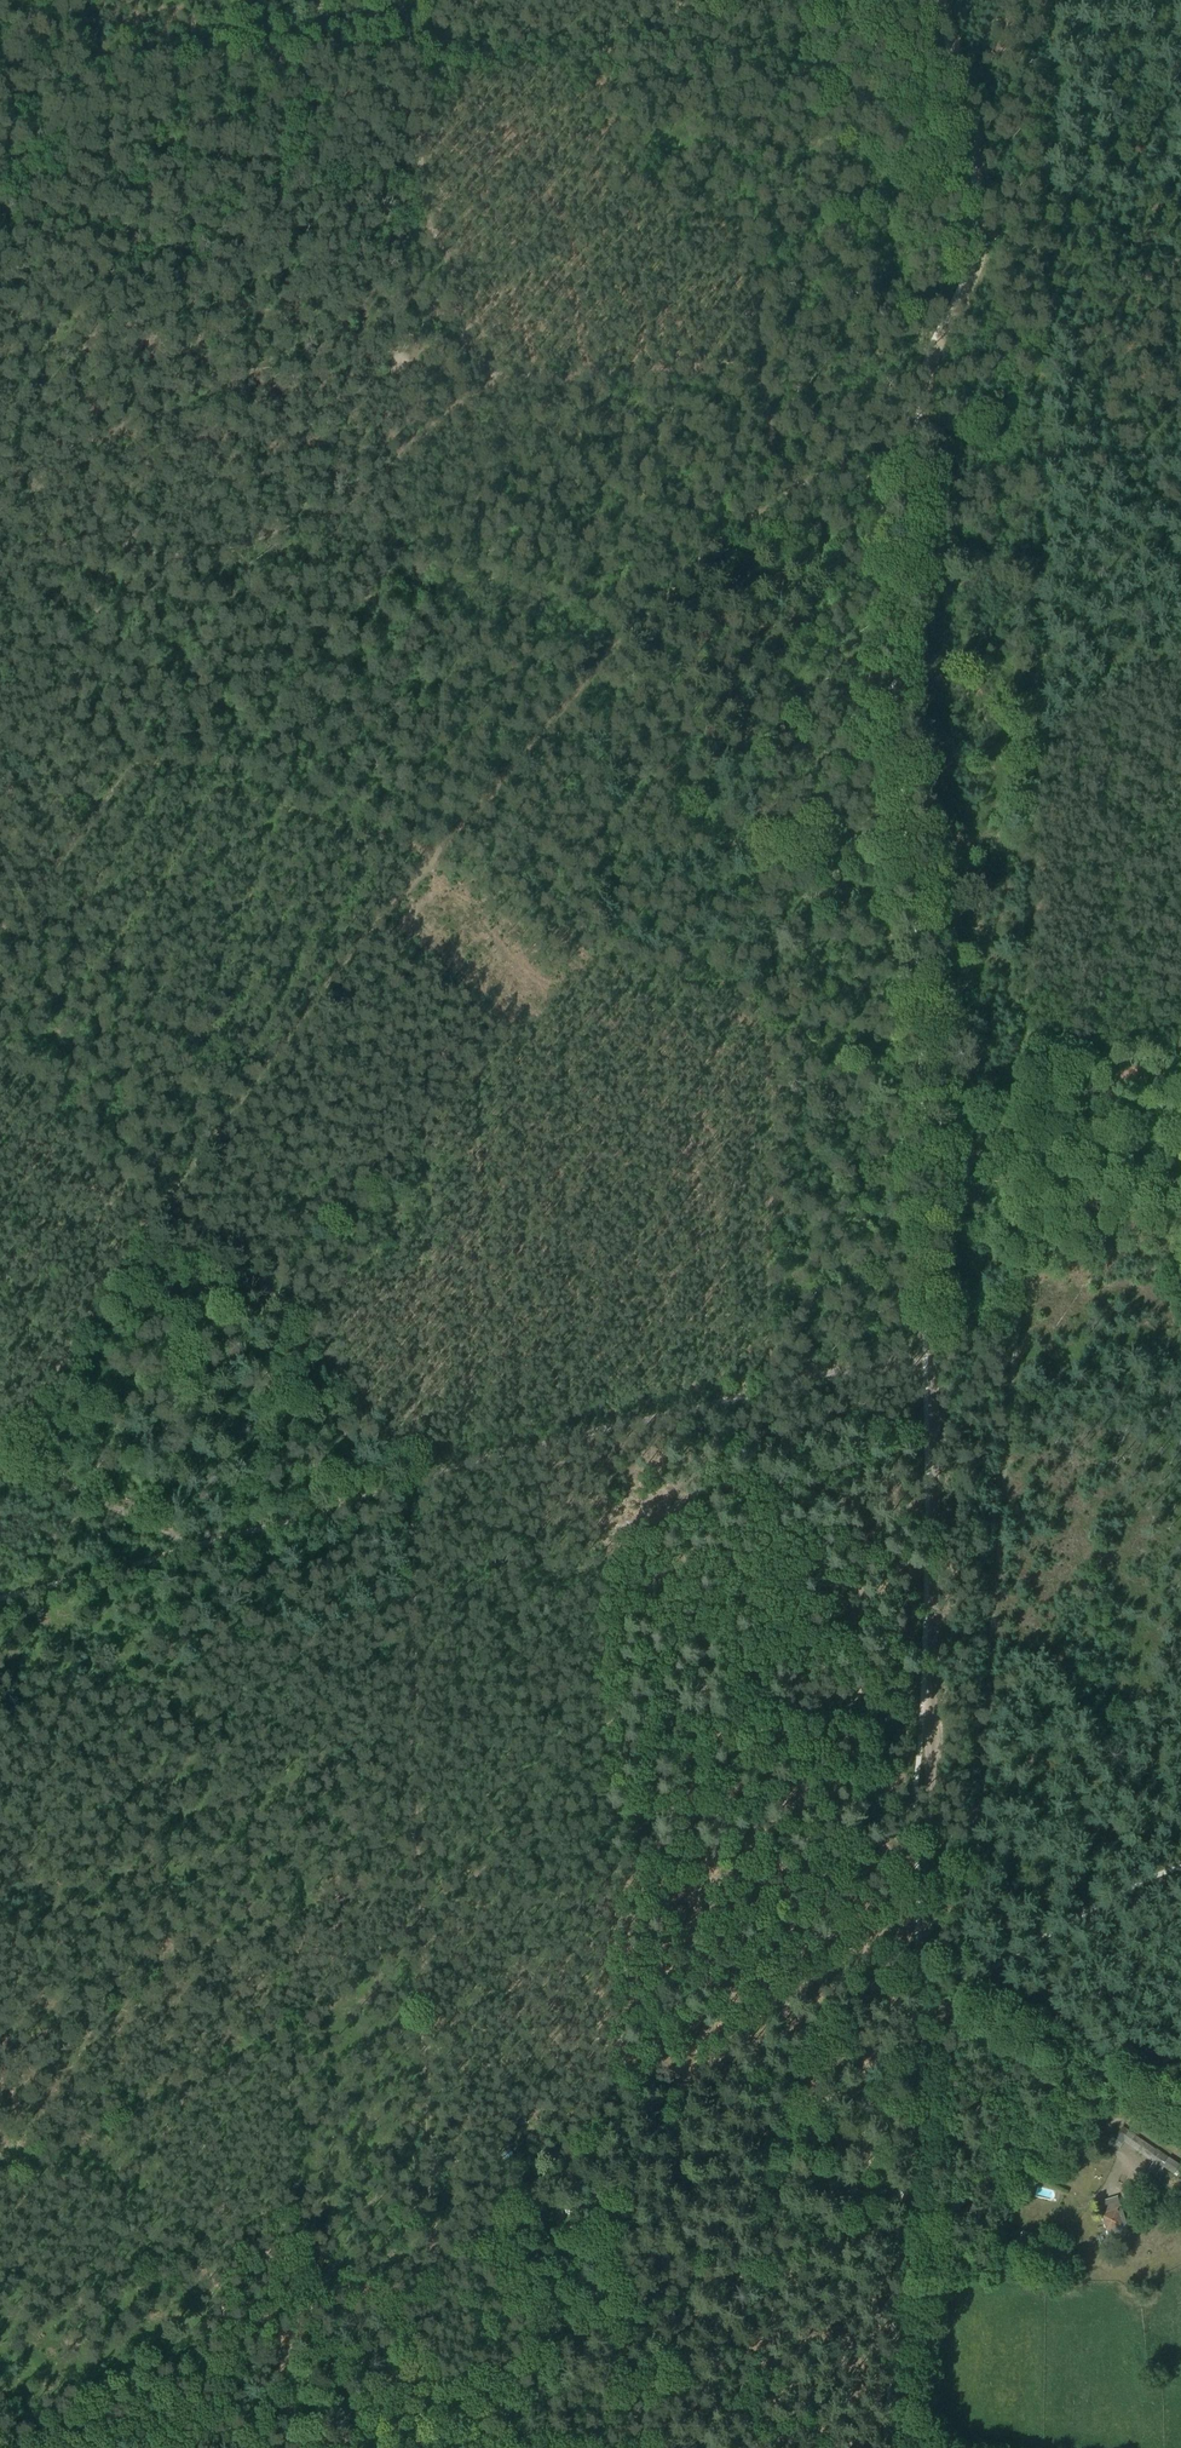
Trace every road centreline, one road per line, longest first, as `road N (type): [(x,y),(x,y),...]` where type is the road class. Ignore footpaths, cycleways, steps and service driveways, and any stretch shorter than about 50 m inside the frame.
road 1 (track): [(915,464),(870,469),(749,506),(664,594),(437,848),(367,938),(150,1234),(22,1433)]
road 2 (track): [(934,1345),(921,964),(897,667),(915,464),(986,190),(969,107)]
road 3 (track): [(934,1345),(0,1591)]
road 4 (track): [(1025,1048),(1016,1356),(963,1986)]
road 5 (track): [(419,52),(428,96),(414,169),(490,367),(474,409),(401,477),(288,537),(204,563),(85,583),(0,631)]
road 6 (track): [(433,2269),(413,1479)]
road 7 (track): [(923,2019),(934,1345)]
road 8 (track): [(969,107),(879,102),(649,48),(419,52)]
road 9 (track): [(437,848),(165,758),(137,757),(0,925)]
road 10 (track): [(892,2447),(923,2019)]
road 11 (track): [(490,367),(742,375),(758,385),(790,493)]
road 12 (track): [(419,52),(270,62),(124,60),(64,0)]
road 13 (track): [(150,1234),(279,1295),(308,1321),(413,1479)]
road 14 (track): [(1180,2114),(958,2001)]
road 15 (track): [(0,1426),(169,1514),(191,1542)]
road 16 (track): [(988,1984),(1127,1897),(1180,1878)]
road 17 (track): [(433,2269),(444,2447)]
road 18 (track): [(1180,1053),(1025,1048)]

